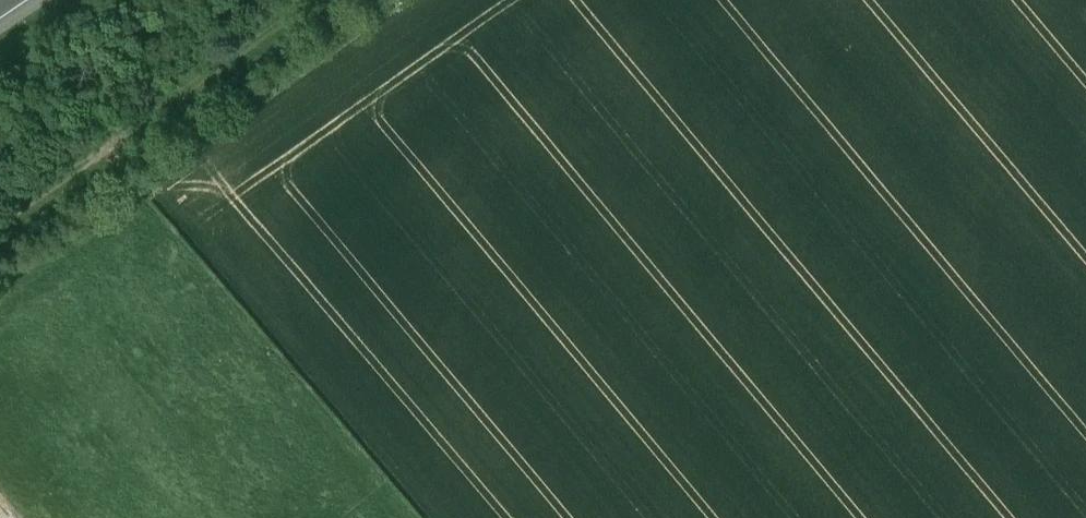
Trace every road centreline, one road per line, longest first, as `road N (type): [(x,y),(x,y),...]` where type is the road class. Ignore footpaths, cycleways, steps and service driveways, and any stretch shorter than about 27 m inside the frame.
road 1 (track): [(0,233),(324,0)]

